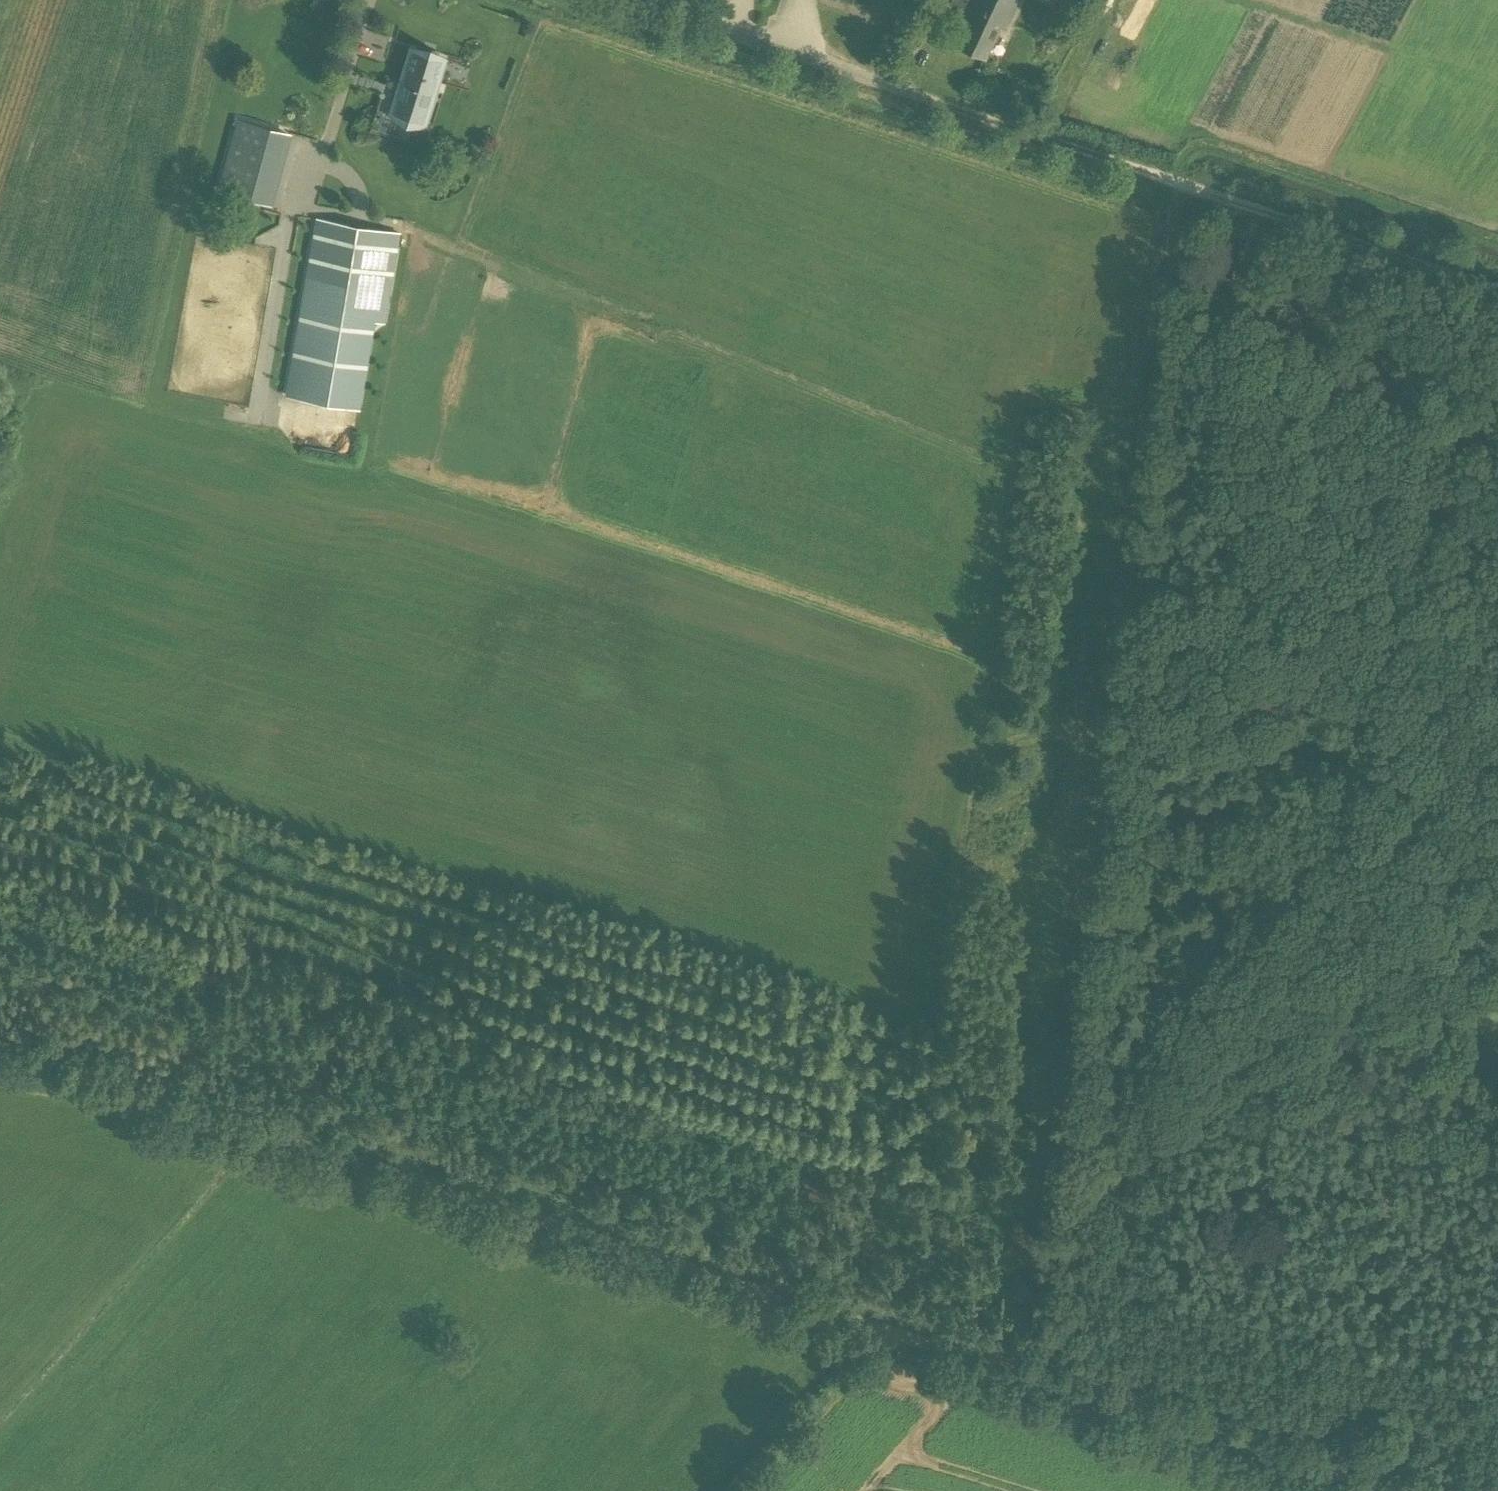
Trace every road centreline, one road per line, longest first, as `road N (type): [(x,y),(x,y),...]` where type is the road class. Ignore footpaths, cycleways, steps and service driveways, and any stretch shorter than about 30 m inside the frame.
road 1 (unclassified): [(1394,1490),(313,1147),(88,1078),(0,1065)]
road 2 (track): [(965,123),(1497,294)]
road 3 (unclassified): [(965,123),(605,0)]

